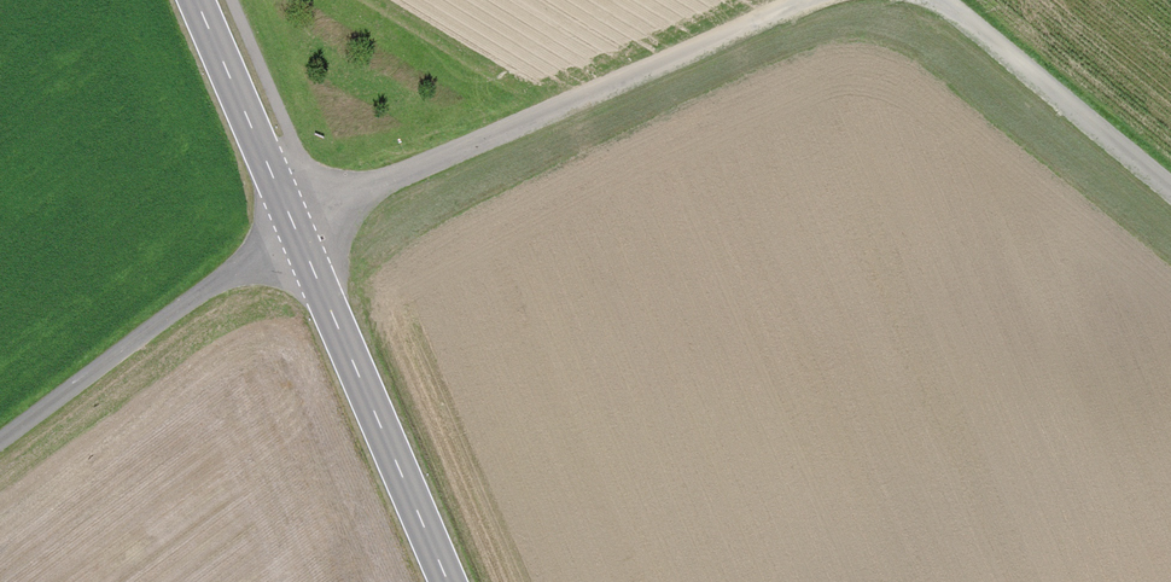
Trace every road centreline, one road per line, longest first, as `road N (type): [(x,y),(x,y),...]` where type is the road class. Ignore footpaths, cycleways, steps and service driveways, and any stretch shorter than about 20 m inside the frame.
road 1 (track): [(807,0),(292,221),(0,438)]
road 2 (primary): [(448,581),(196,0)]
road 3 (track): [(958,0),(1170,165)]

